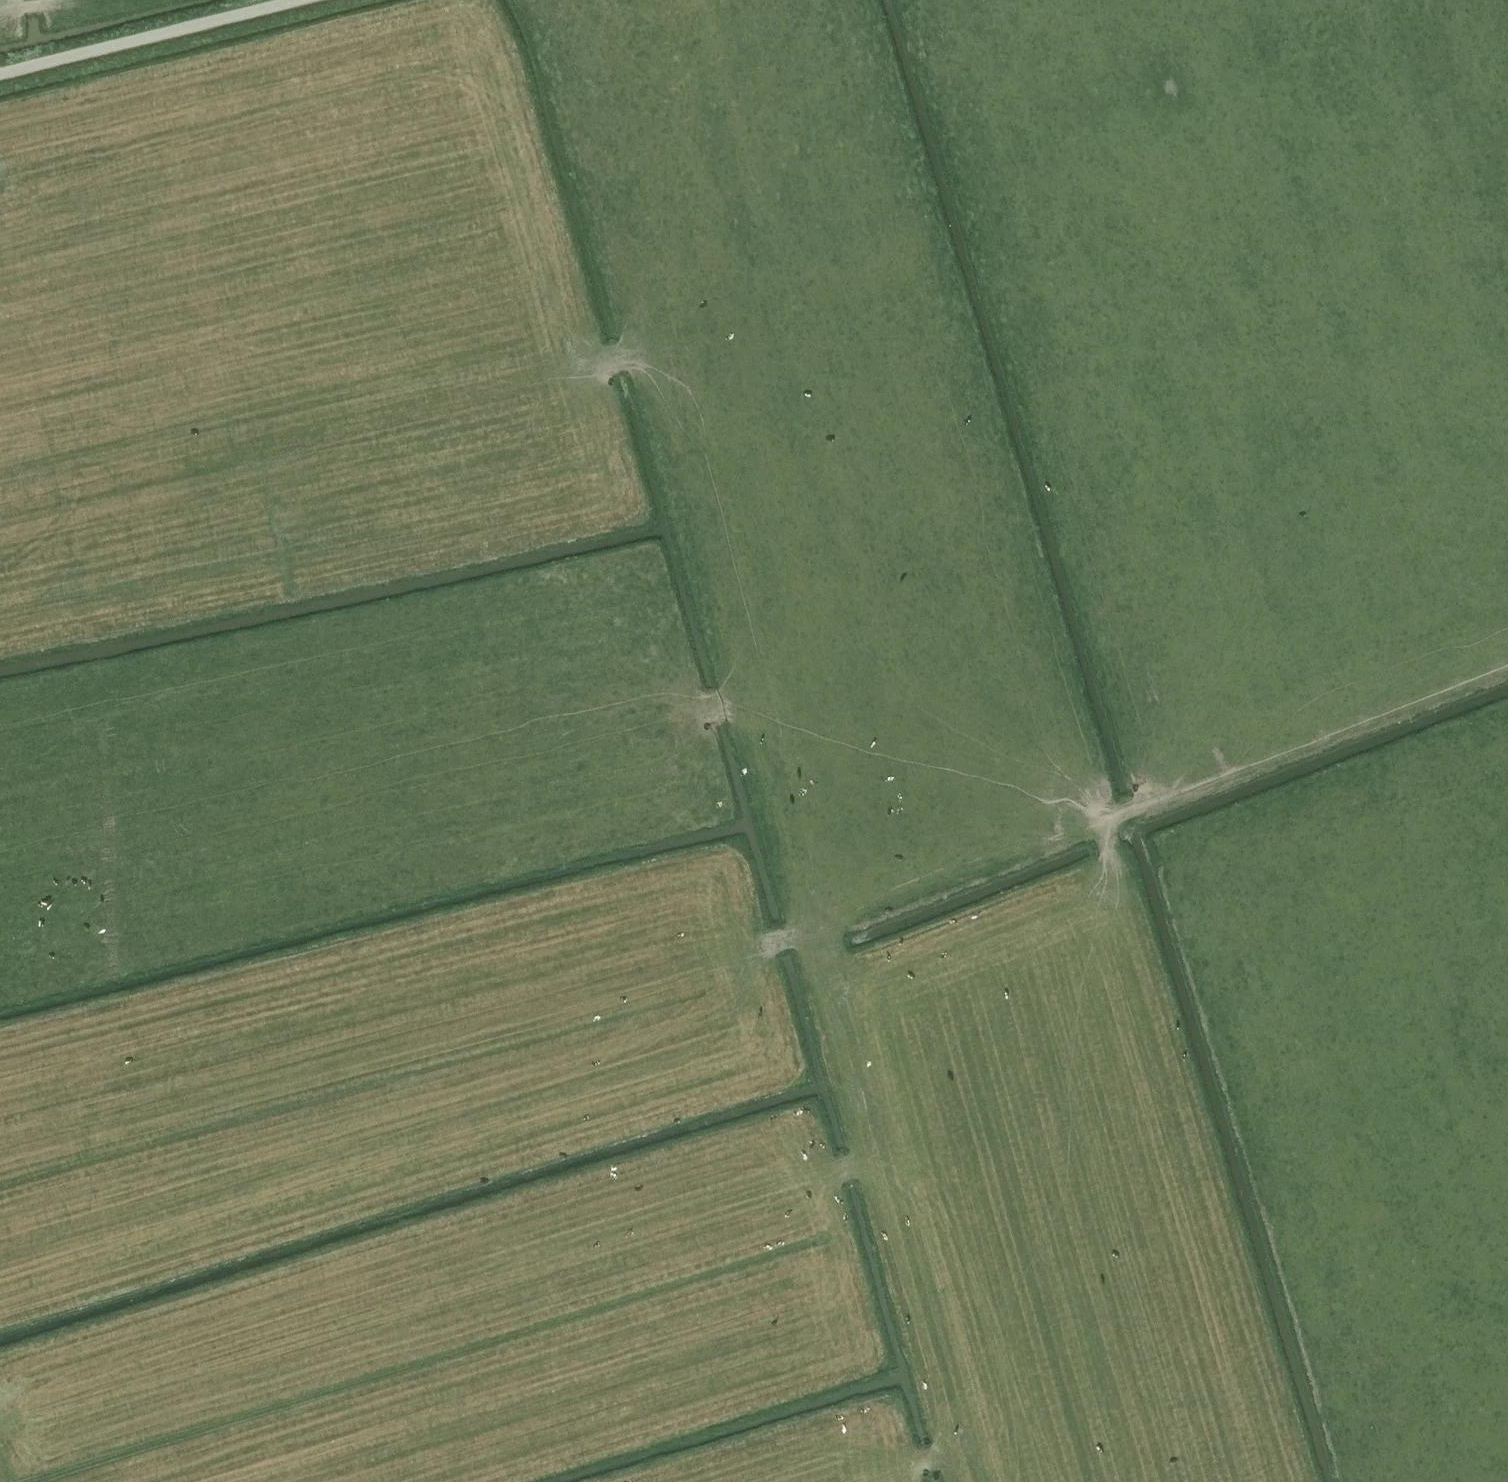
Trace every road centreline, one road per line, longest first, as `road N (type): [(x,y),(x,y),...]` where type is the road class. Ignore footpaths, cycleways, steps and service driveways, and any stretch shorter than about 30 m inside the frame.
road 1 (unclassified): [(0,78),(314,0)]

